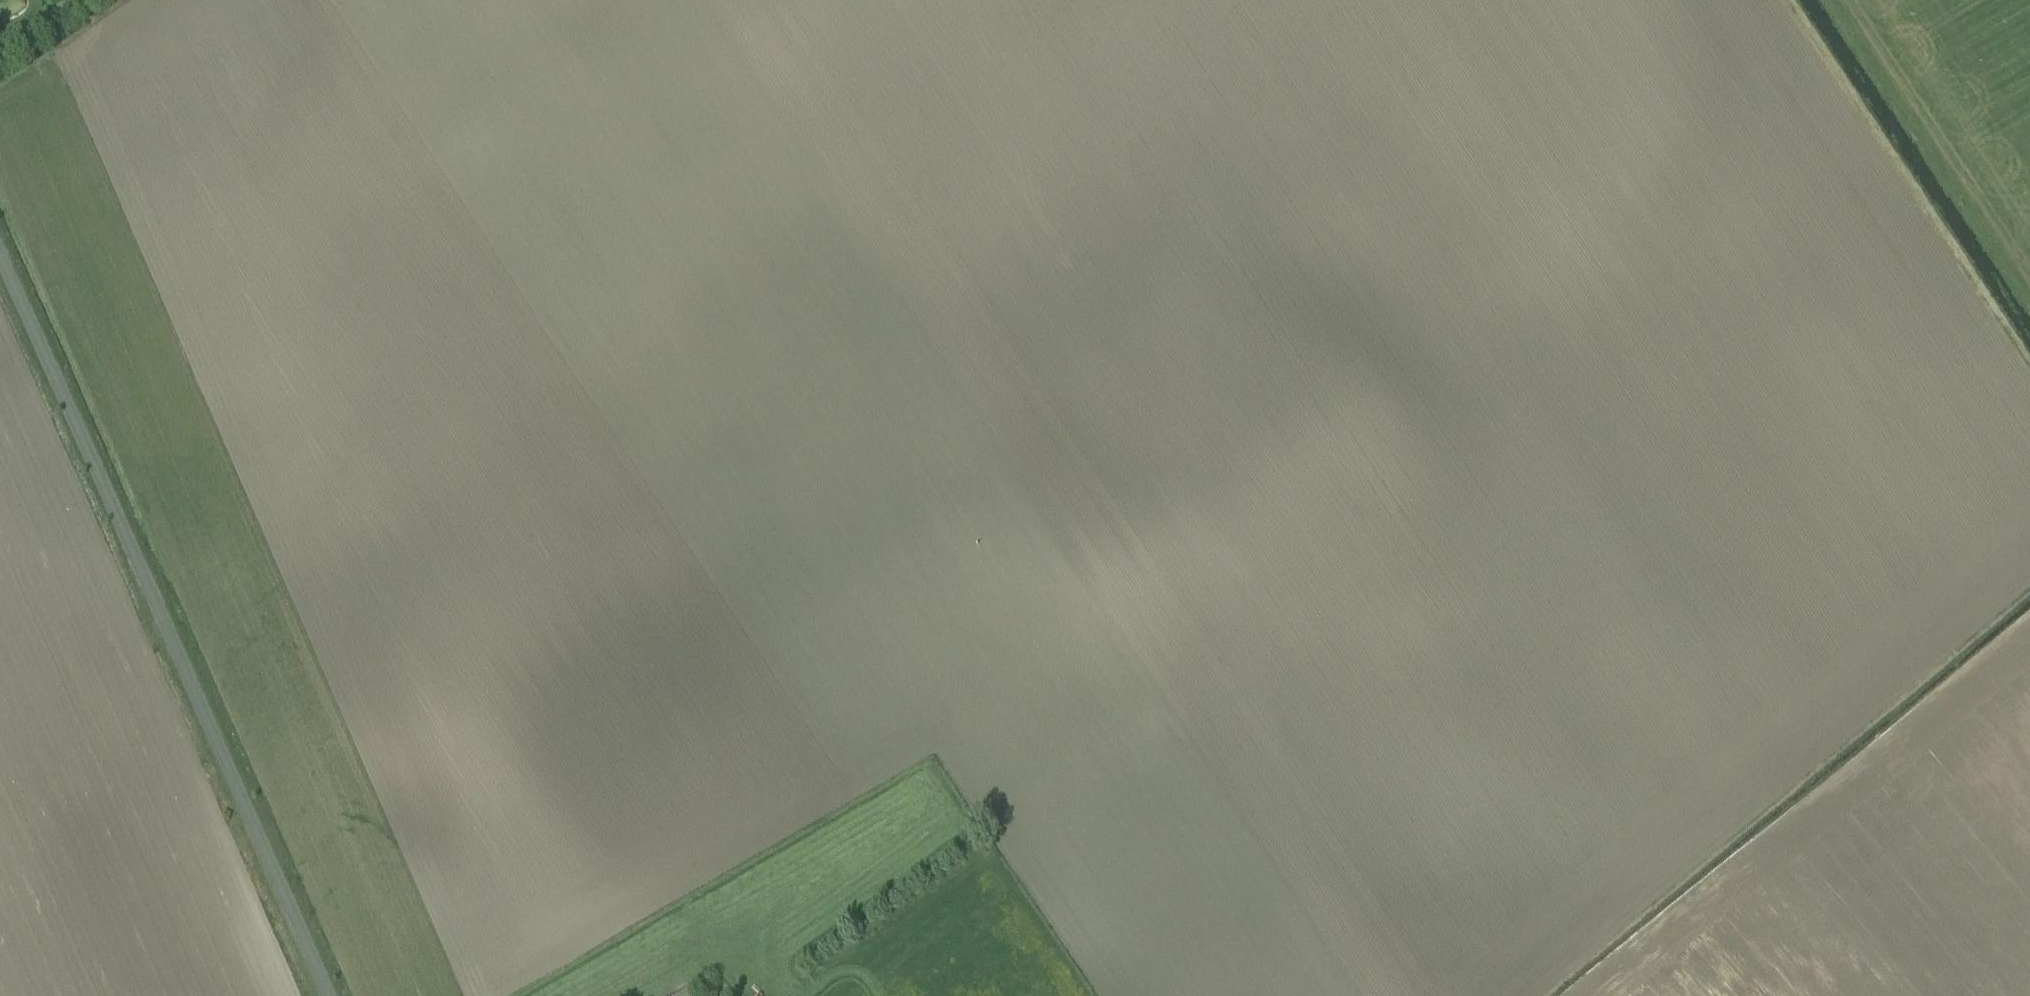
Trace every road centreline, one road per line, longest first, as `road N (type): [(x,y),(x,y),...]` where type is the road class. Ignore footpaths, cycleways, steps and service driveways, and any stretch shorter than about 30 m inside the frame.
road 1 (unclassified): [(328,995),(0,258)]

